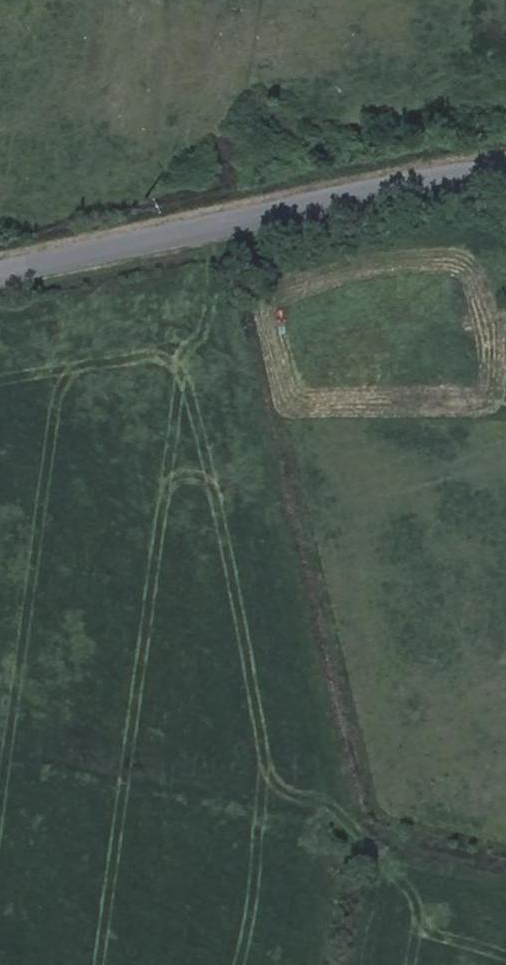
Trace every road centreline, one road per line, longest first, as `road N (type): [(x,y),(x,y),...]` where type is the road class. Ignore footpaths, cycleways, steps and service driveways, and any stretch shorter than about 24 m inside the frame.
road 1 (residential): [(505,162),(0,275)]

